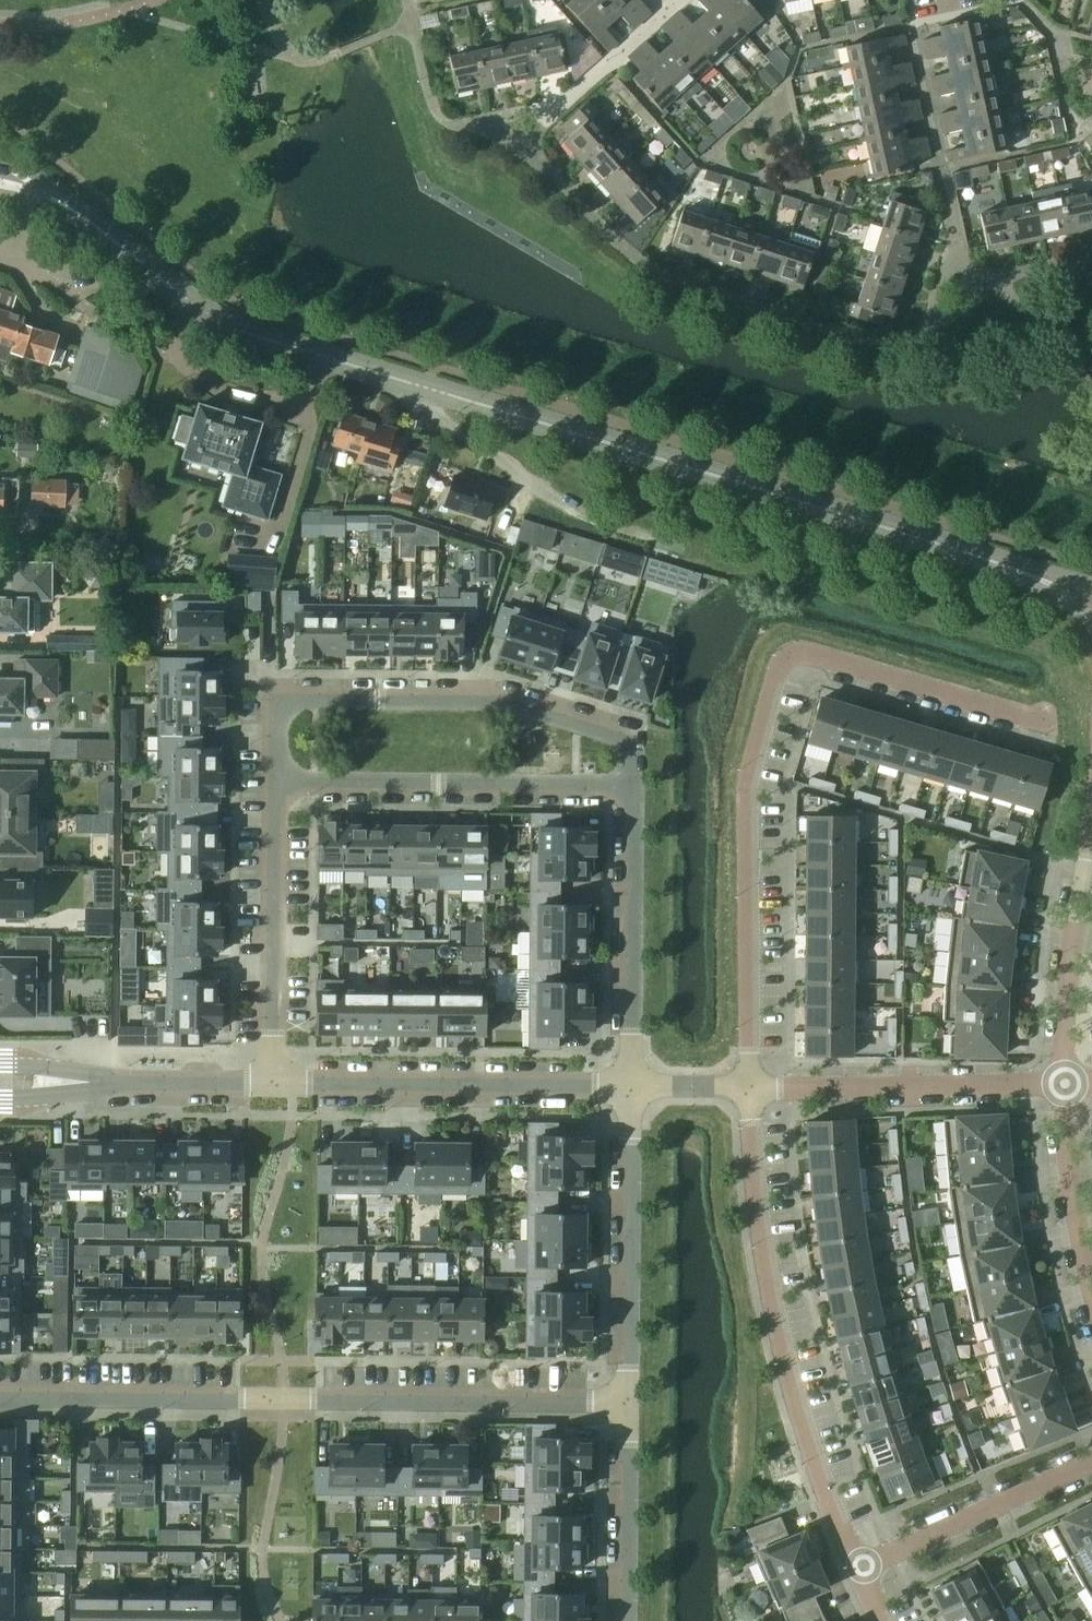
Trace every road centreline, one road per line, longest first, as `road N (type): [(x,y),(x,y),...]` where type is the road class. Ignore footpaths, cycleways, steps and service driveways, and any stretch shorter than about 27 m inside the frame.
road 1 (tertiary): [(1091,603),(267,343),(217,322),(95,227),(21,192)]
road 2 (residential): [(1045,722),(797,652),(777,661),(742,783),(751,1083)]
road 3 (residential): [(0,1394),(627,1400)]
road 4 (residential): [(751,1083),(774,1324),(861,1570)]
road 5 (residential): [(276,780),(279,702),(502,702),(633,746)]
road 6 (residential): [(635,783),(276,780)]
road 7 (residential): [(631,1086),(273,1084)]
road 8 (residential): [(627,1400),(631,1086)]
road 9 (residential): [(1062,1082),(751,1083)]
road 10 (residential): [(276,780),(273,1084)]
road 11 (residential): [(631,1086),(635,783)]
road 12 (residential): [(861,1570),(1091,1462)]
road 13 (residential): [(1091,838),(1073,938),(1062,1082)]
road 14 (residential): [(626,1620),(627,1400)]
road 15 (residential): [(273,1084),(78,1084)]
road 16 (residential): [(1062,1082),(1091,1272)]
road 17 (residential): [(631,1086),(751,1083)]

